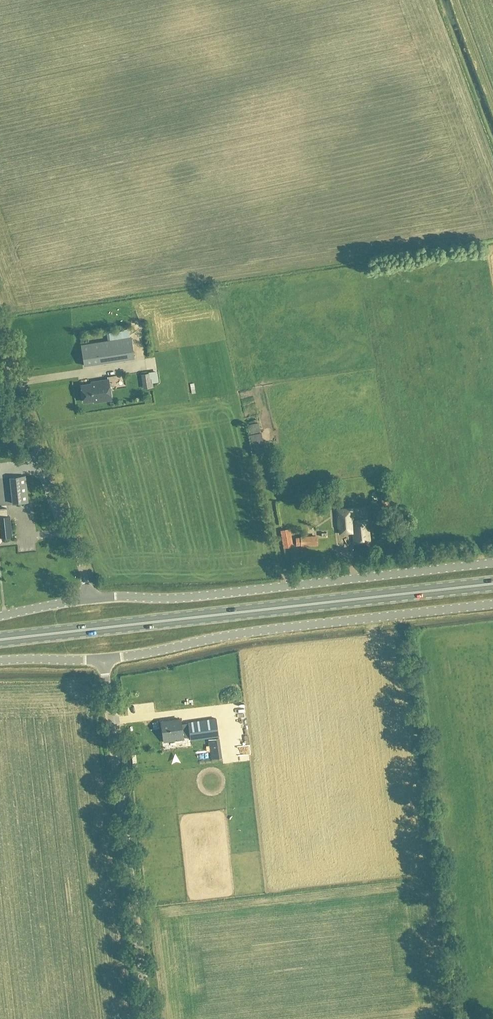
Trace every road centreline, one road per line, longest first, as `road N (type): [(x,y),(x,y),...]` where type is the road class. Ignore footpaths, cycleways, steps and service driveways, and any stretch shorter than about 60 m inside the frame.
road 1 (primary): [(492,584),(0,640)]
road 2 (unclassified): [(90,599),(176,599),(492,563)]
road 3 (unclassified): [(492,605),(235,635),(102,659)]
road 4 (unclassified): [(148,1018),(102,659)]
road 5 (unclassified): [(90,599),(0,343)]

